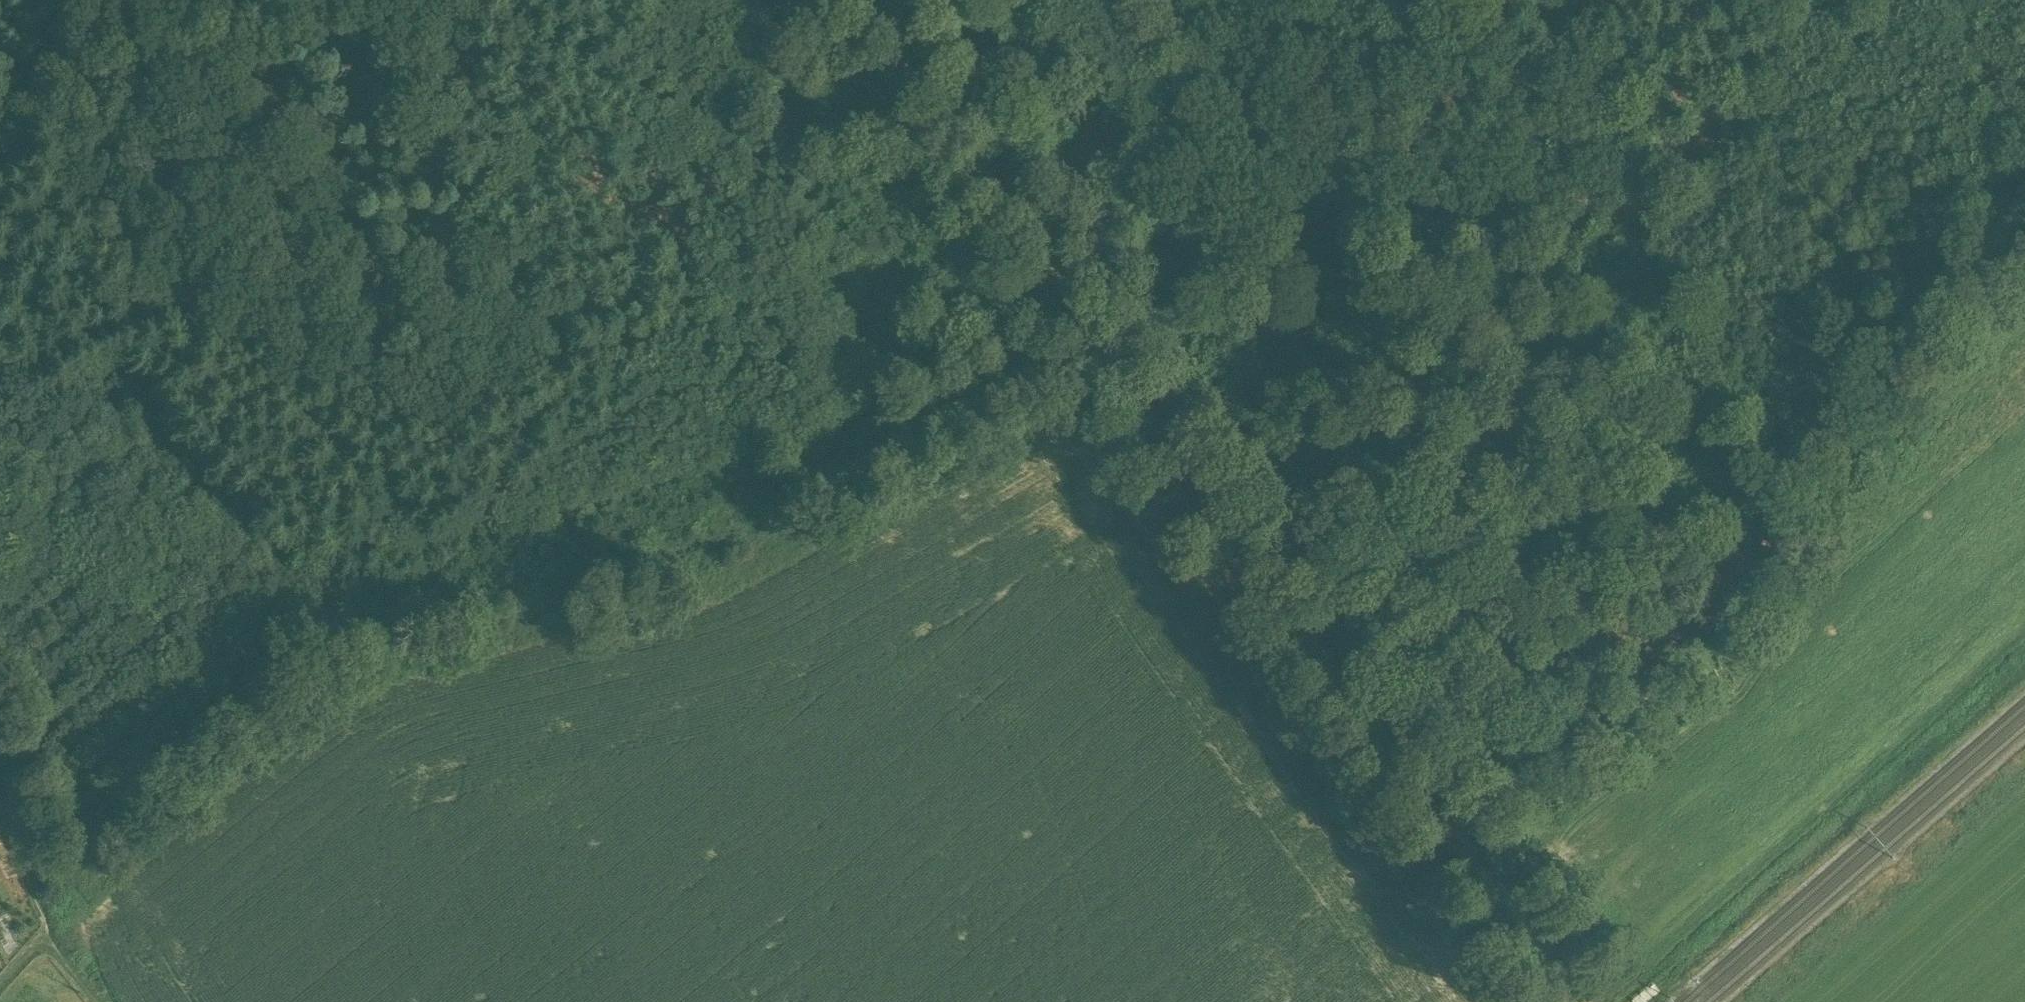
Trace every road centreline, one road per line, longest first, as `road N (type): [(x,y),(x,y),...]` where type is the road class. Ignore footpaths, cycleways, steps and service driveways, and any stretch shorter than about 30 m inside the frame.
road 1 (track): [(858,0),(1585,1001)]
road 2 (track): [(1916,0),(1832,86),(1681,157),(1447,284),(1415,310),(1396,358),(1378,563),(1332,663)]

